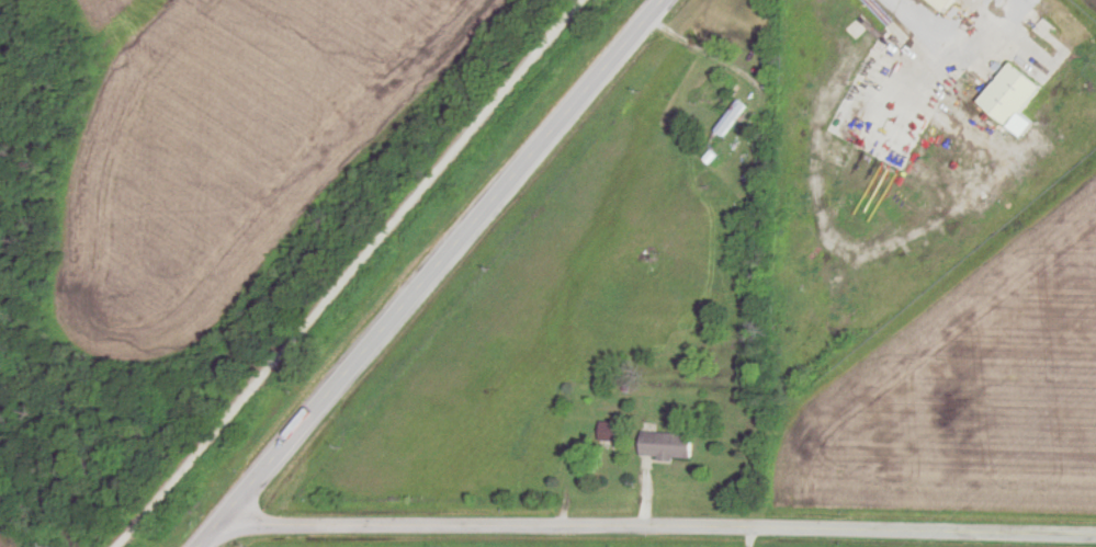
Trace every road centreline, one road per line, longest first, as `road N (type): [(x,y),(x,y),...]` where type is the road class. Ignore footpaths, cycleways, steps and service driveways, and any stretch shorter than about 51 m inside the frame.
road 1 (residential): [(1095,544),(212,532)]
road 2 (primary): [(198,546),(663,0)]

